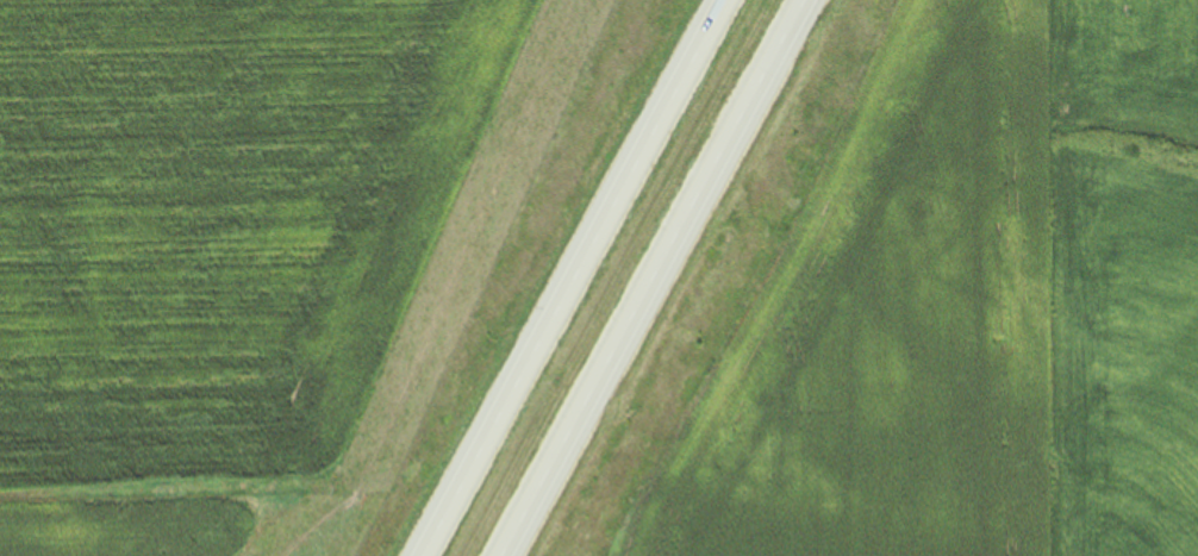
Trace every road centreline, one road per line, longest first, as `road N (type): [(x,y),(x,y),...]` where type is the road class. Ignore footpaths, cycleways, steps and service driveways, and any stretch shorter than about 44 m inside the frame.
road 1 (motorway): [(725,0),(419,555)]
road 2 (motorway): [(514,555),(810,0)]

